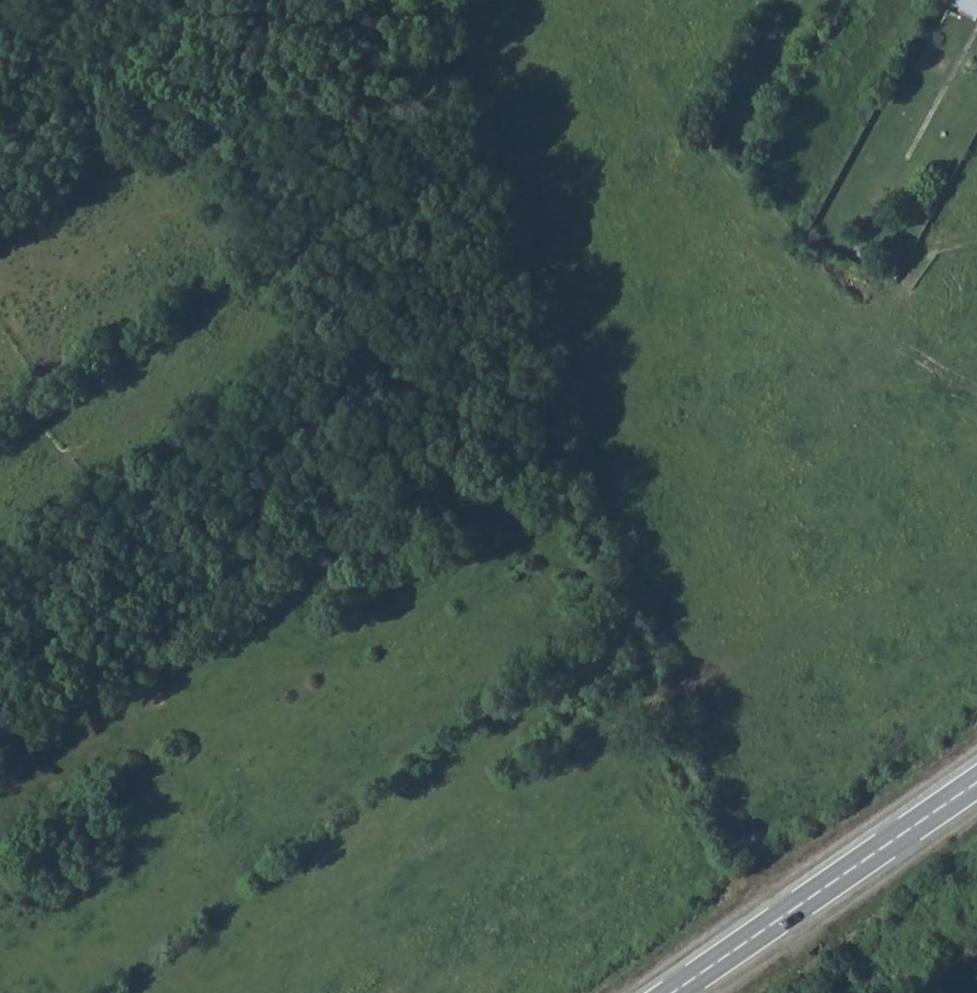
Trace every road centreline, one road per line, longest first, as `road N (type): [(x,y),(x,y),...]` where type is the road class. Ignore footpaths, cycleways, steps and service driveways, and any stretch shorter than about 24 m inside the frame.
road 1 (tertiary): [(670,992),(976,778)]

